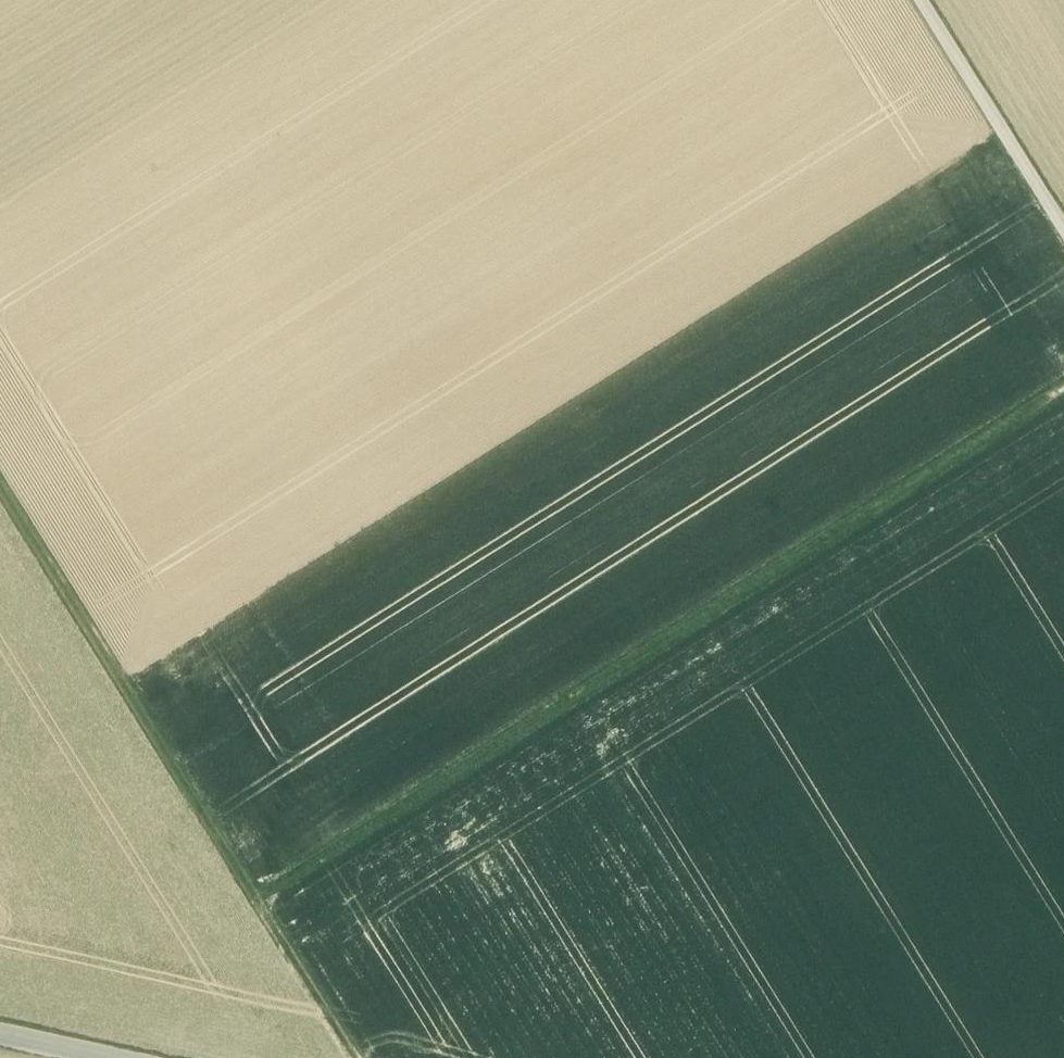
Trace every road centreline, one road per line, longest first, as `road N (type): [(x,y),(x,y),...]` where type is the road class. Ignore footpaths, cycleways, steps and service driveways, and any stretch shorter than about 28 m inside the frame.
road 1 (track): [(1063,391),(258,900),(356,1057)]
road 2 (track): [(0,492),(258,900)]
road 3 (track): [(923,0),(1063,227)]

